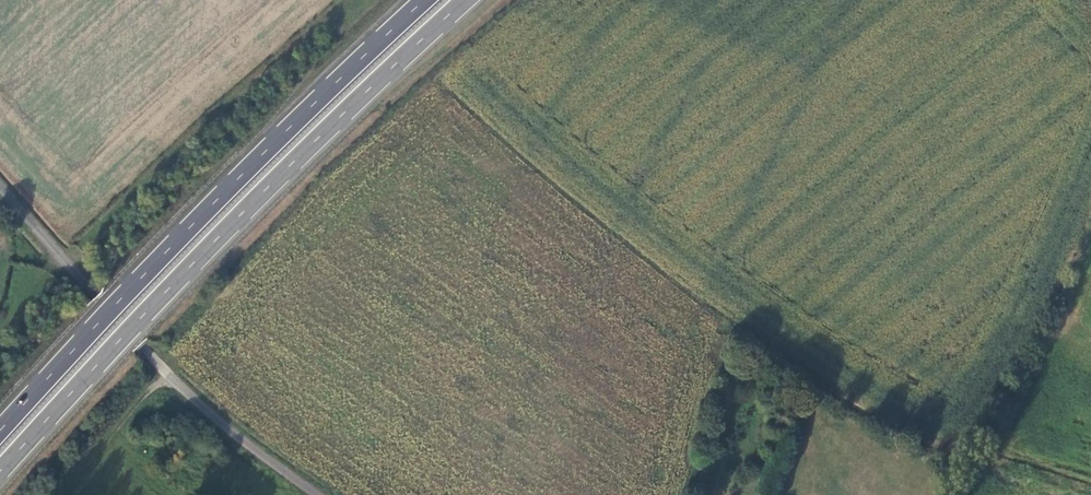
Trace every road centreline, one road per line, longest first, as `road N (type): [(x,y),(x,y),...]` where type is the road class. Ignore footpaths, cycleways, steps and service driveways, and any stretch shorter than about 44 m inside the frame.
road 1 (trunk): [(0,475),(219,239),(465,0)]
road 2 (trunk): [(422,0),(329,83),(0,431)]
road 3 (unclassified): [(315,494),(173,381),(0,183)]
road 4 (track): [(160,367),(54,494)]

